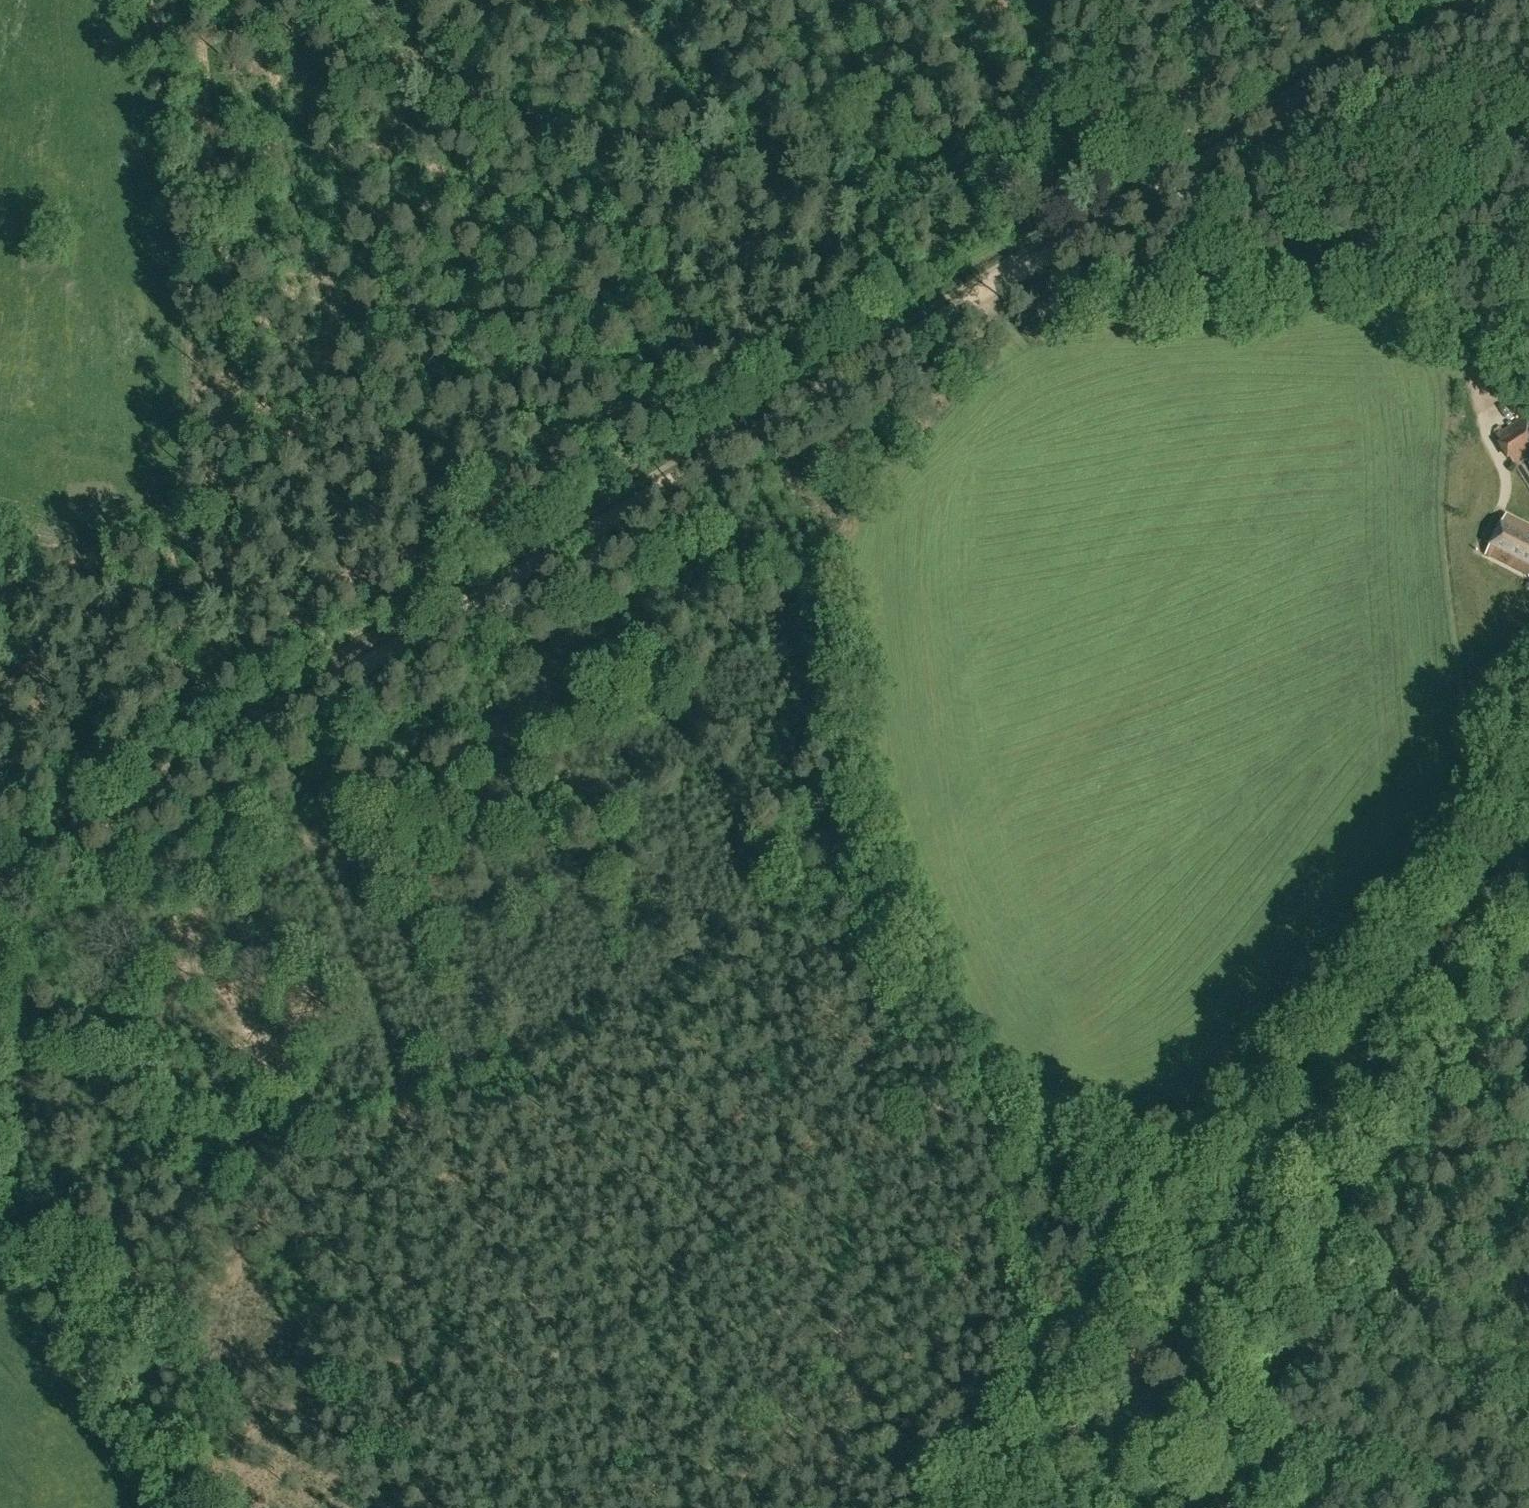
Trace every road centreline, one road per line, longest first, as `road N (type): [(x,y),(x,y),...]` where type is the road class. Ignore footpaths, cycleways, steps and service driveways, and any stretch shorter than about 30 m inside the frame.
road 1 (track): [(0,882),(1469,0)]
road 2 (track): [(371,0),(414,54),(473,96),(804,178),(1016,196)]

